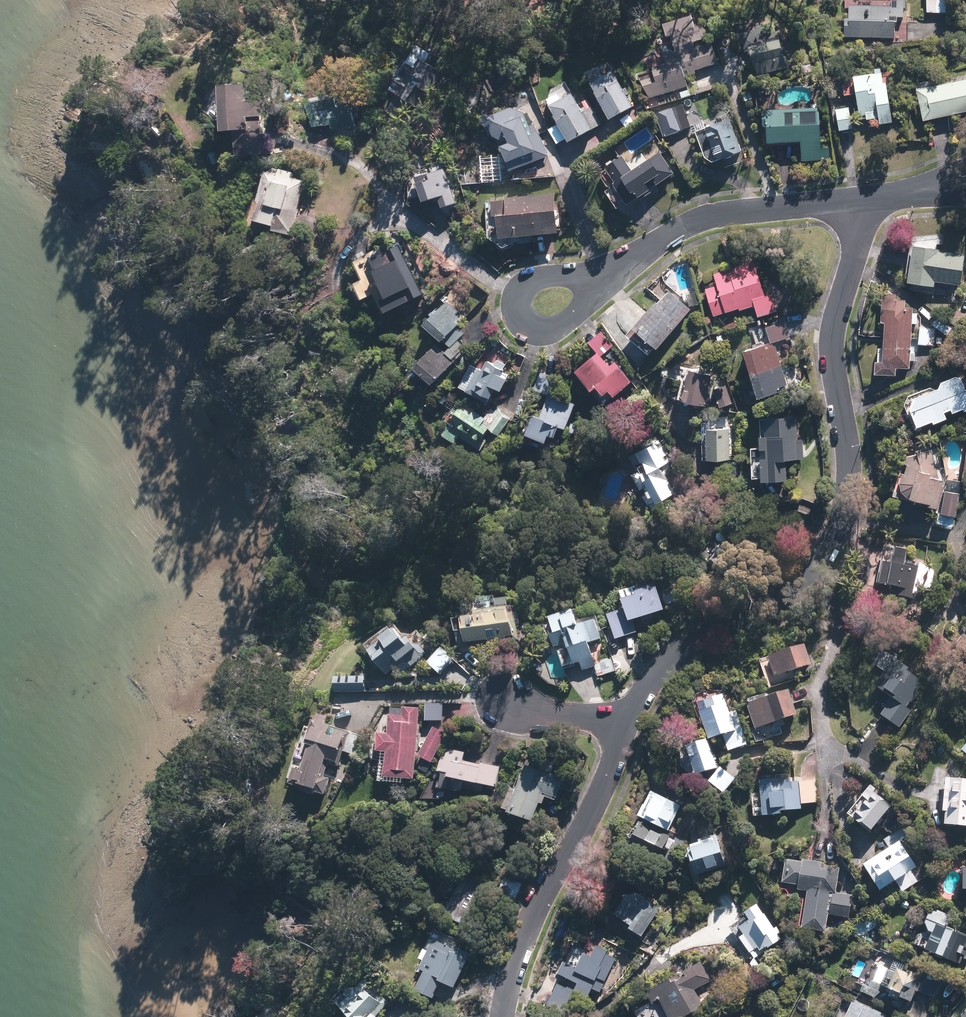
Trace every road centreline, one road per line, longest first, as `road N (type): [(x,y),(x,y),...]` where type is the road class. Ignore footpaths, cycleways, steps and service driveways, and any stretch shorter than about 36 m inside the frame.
road 1 (residential): [(628,726),(665,665),(795,582),(840,532),(849,458),(835,354),(859,243),(857,205)]
road 2 (residential): [(503,1016),(510,976),(628,726)]
road 3 (residential): [(587,284),(716,215),(857,205)]
road 4 (residential): [(503,702),(628,726)]

